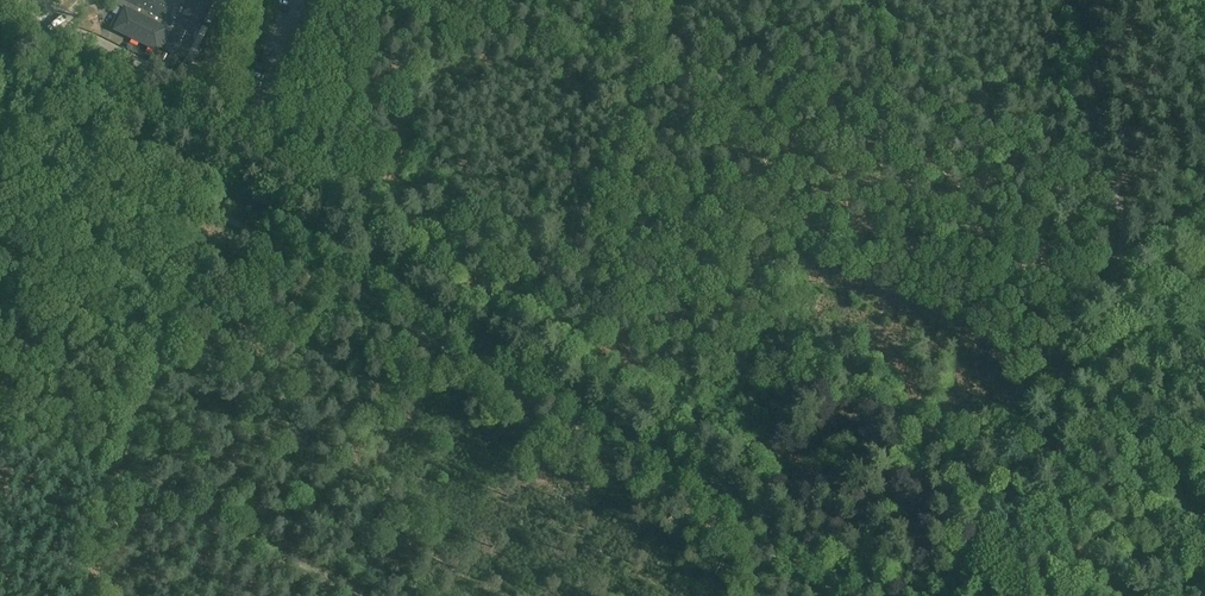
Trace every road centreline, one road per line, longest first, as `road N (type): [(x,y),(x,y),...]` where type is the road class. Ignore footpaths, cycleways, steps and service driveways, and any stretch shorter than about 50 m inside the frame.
road 1 (tertiary): [(883,595),(223,184),(142,149),(0,119)]
road 2 (track): [(1109,160),(373,0)]
road 3 (track): [(960,595),(1007,411),(1119,263),(1123,227),(1109,160)]
road 4 (track): [(1001,595),(1204,272)]
road 5 (track): [(366,0),(326,246)]
road 6 (track): [(1071,0),(1109,160)]

